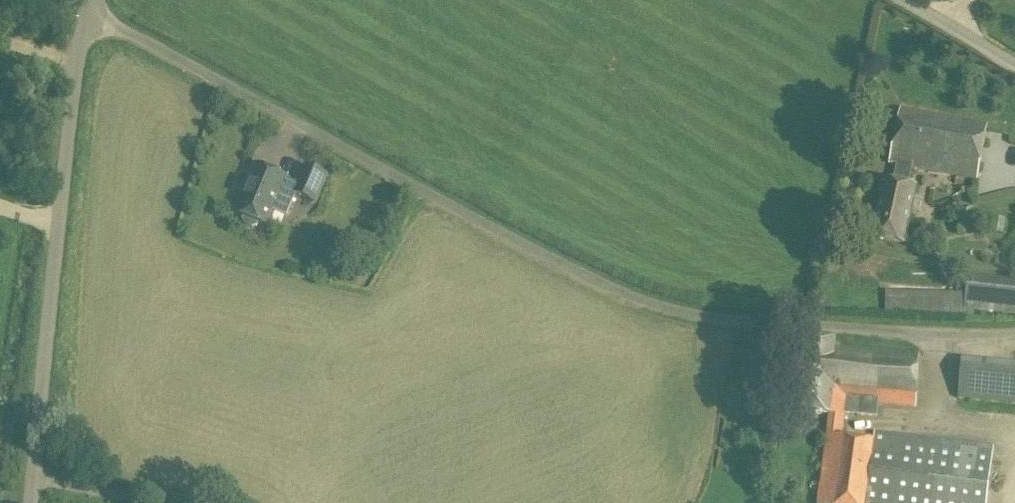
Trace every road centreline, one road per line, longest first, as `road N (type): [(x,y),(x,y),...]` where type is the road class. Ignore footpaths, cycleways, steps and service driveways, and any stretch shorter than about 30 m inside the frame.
road 1 (tertiary): [(32,502),(70,117),(89,0)]
road 2 (unclassified): [(1014,68),(905,0)]

